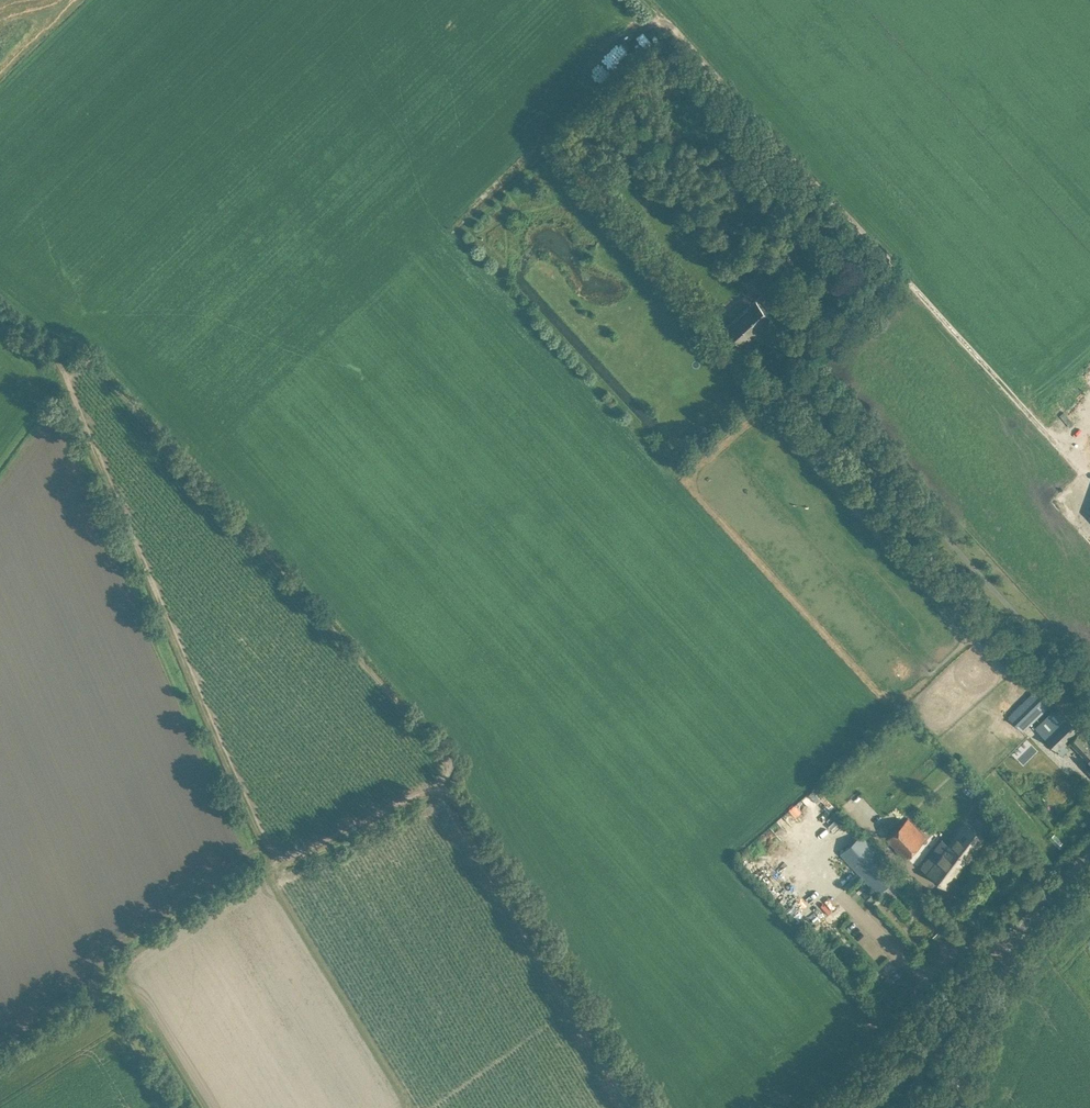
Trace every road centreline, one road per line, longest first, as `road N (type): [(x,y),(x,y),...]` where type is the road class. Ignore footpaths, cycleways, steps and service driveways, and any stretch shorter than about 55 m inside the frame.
road 1 (track): [(646,1107),(463,810),(438,803),(274,880),(63,373),(51,353),(0,312)]
road 2 (unclassified): [(947,1098),(1028,917),(1089,857)]

